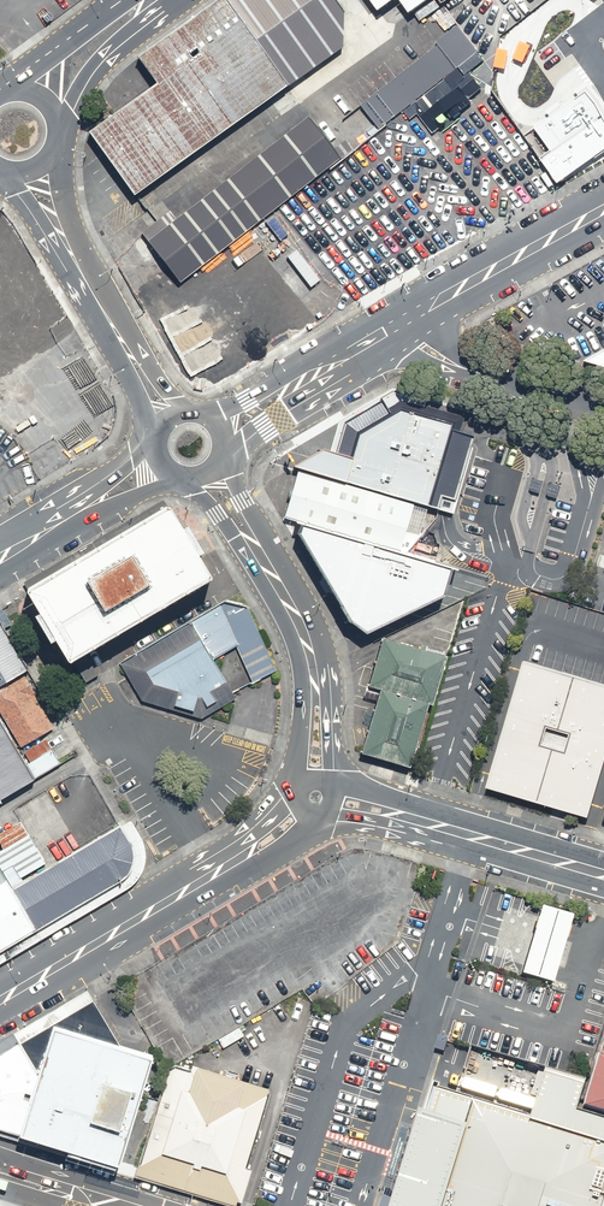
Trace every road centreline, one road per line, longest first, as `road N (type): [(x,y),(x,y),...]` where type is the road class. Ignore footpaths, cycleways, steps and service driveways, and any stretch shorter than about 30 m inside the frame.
road 1 (secondary): [(0,129),(189,447)]
road 2 (secondary): [(189,447),(307,643),(316,777)]
road 3 (secondary): [(302,810),(262,844),(0,997)]
road 4 (tertiary): [(603,875),(334,801)]
road 5 (secondary): [(405,321),(257,415),(189,447)]
road 6 (secondary): [(603,210),(405,321)]
road 7 (unclassified): [(603,411),(453,364),(420,345),(405,321)]
road 8 (secondary): [(189,447),(0,559)]
road 9 (secondary): [(159,0),(39,86)]

